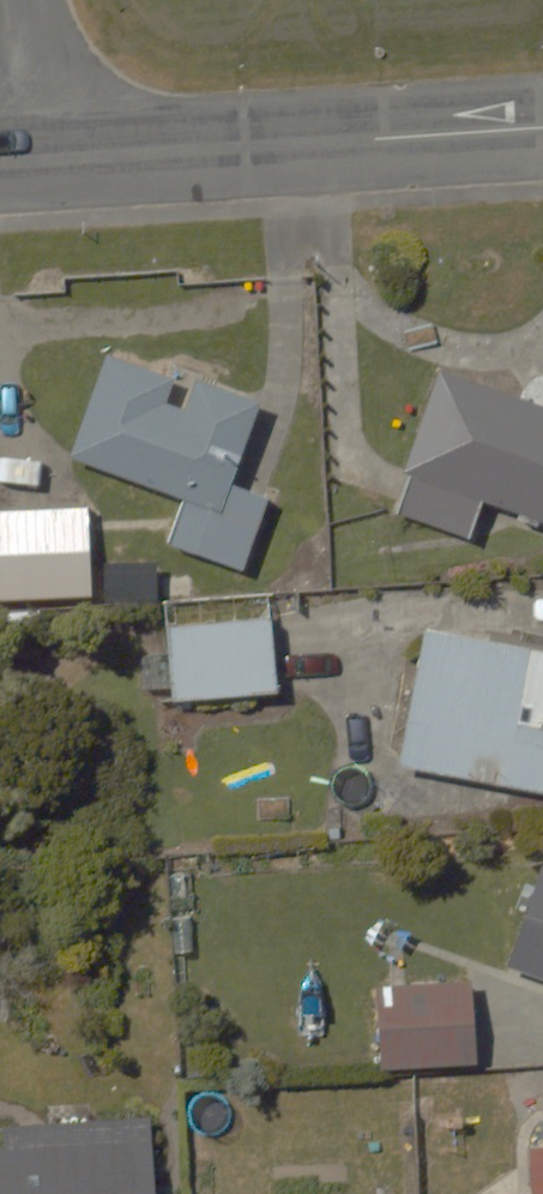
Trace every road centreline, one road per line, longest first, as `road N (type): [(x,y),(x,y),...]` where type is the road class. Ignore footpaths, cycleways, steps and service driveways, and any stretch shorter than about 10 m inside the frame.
road 1 (residential): [(67,163),(542,128)]
road 2 (residential): [(29,0),(67,163)]

